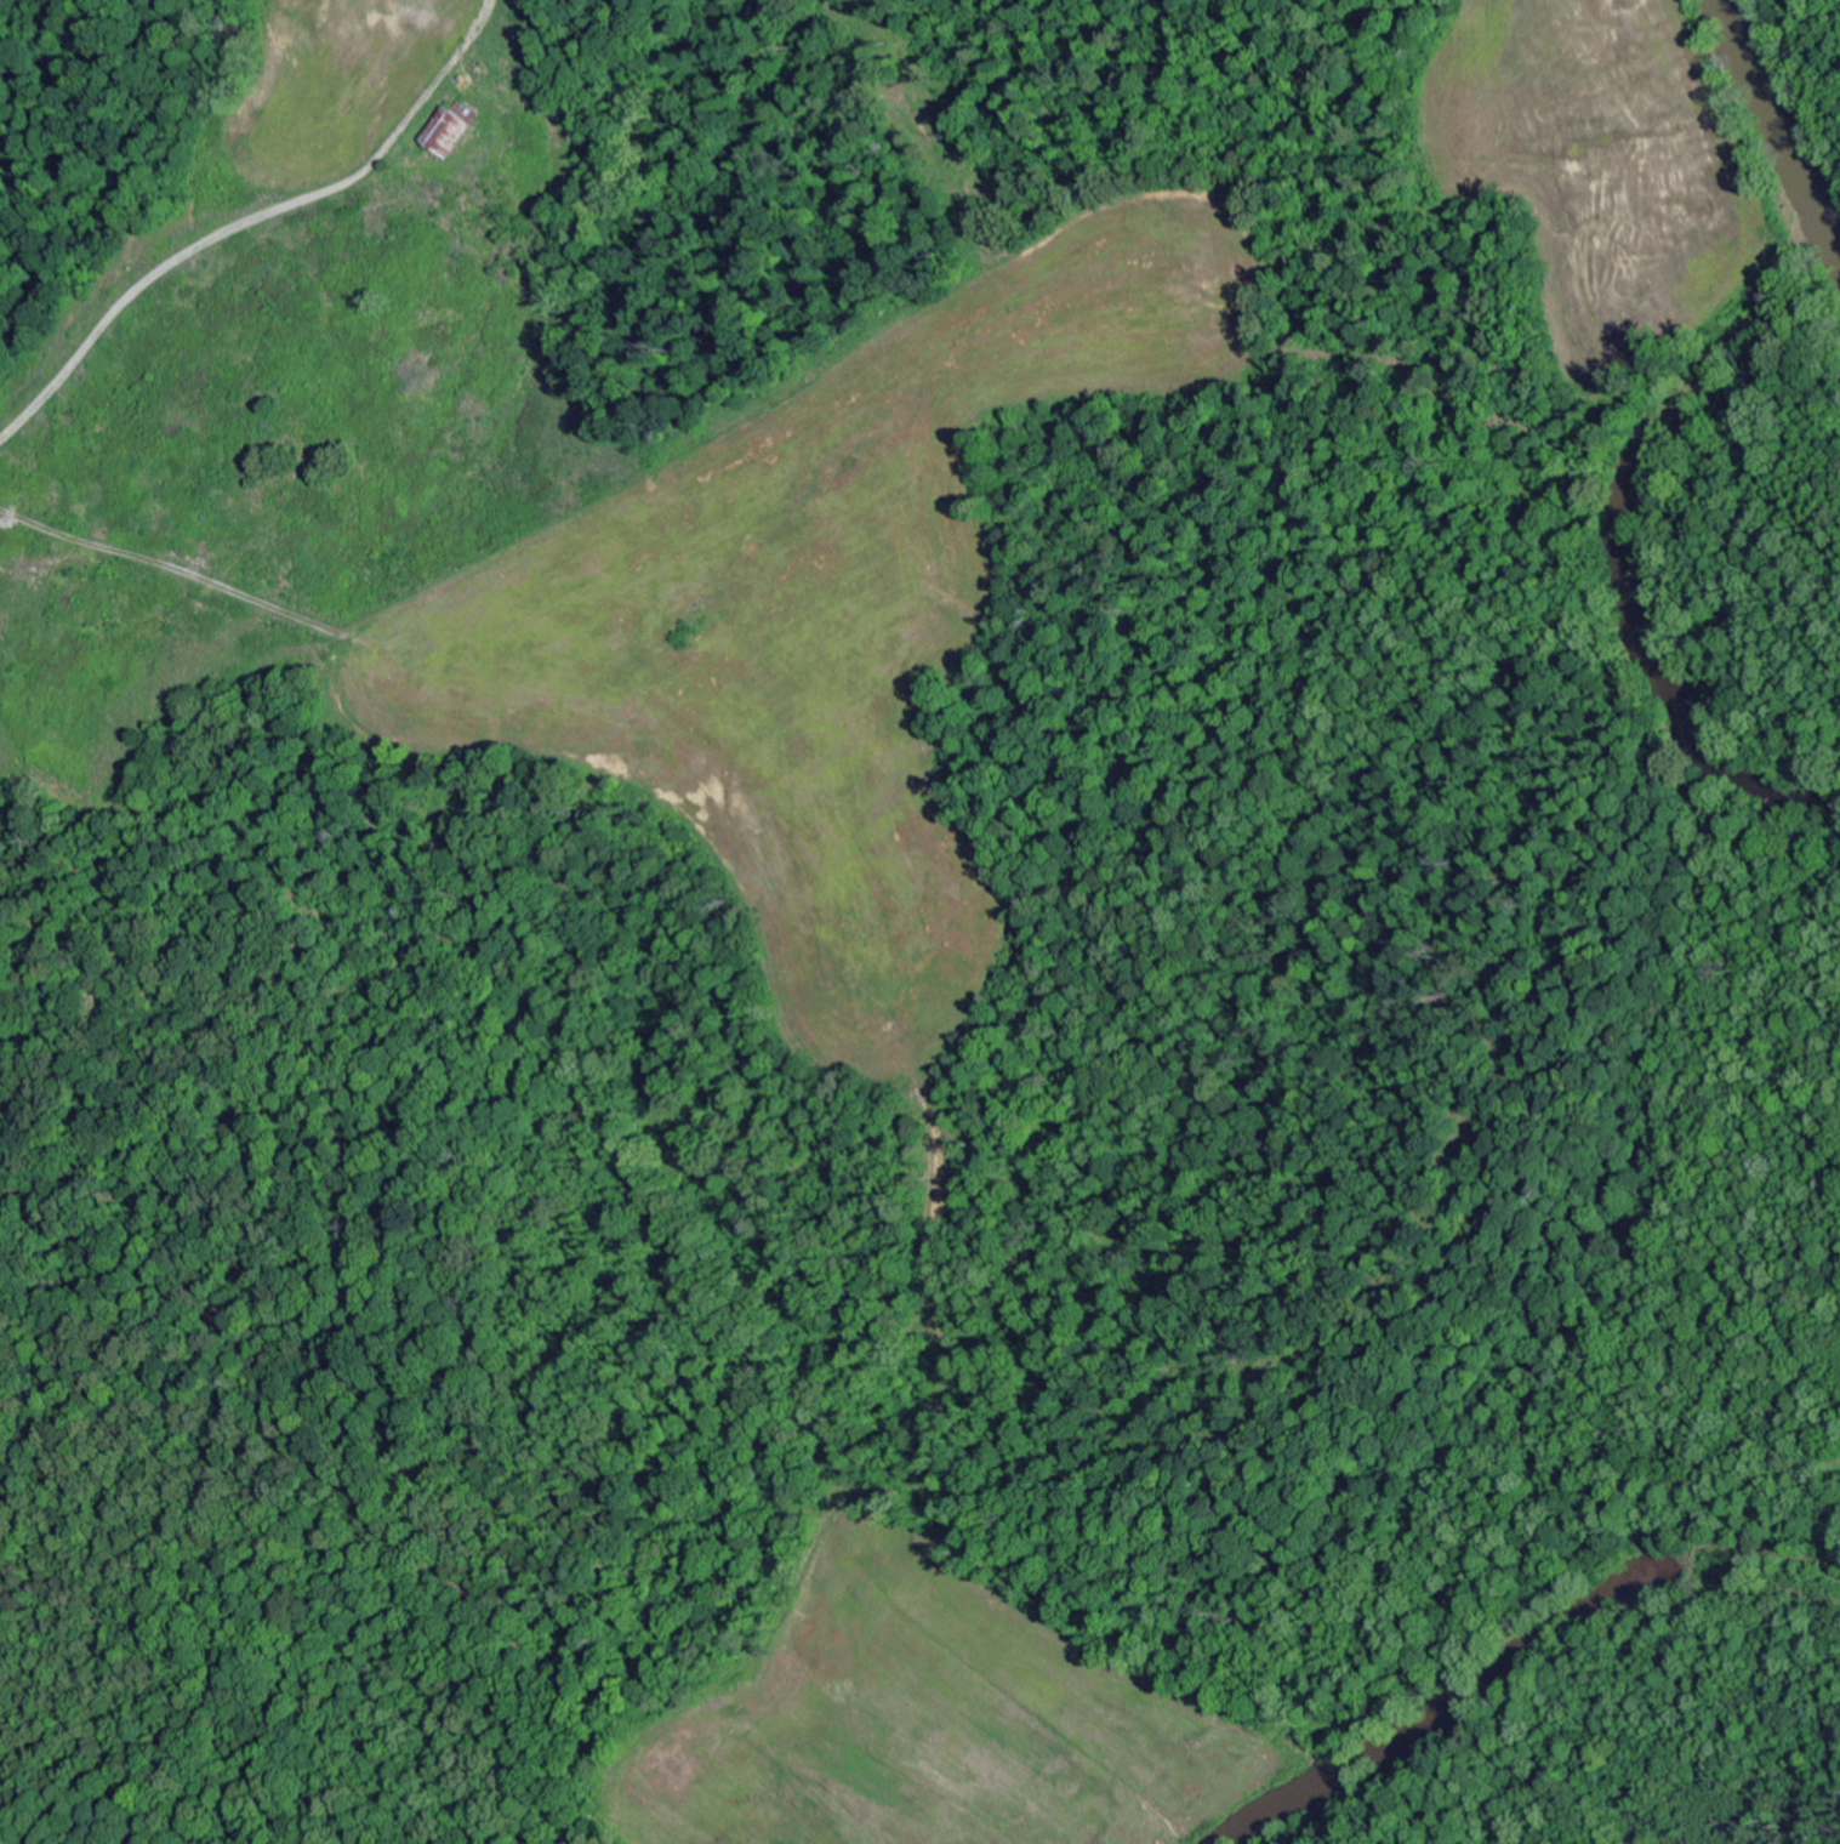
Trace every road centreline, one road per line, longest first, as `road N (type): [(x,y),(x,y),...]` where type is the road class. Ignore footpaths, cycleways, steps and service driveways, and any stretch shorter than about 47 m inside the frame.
road 1 (residential): [(0,461),(93,399),(386,112),(412,67),(409,0)]

